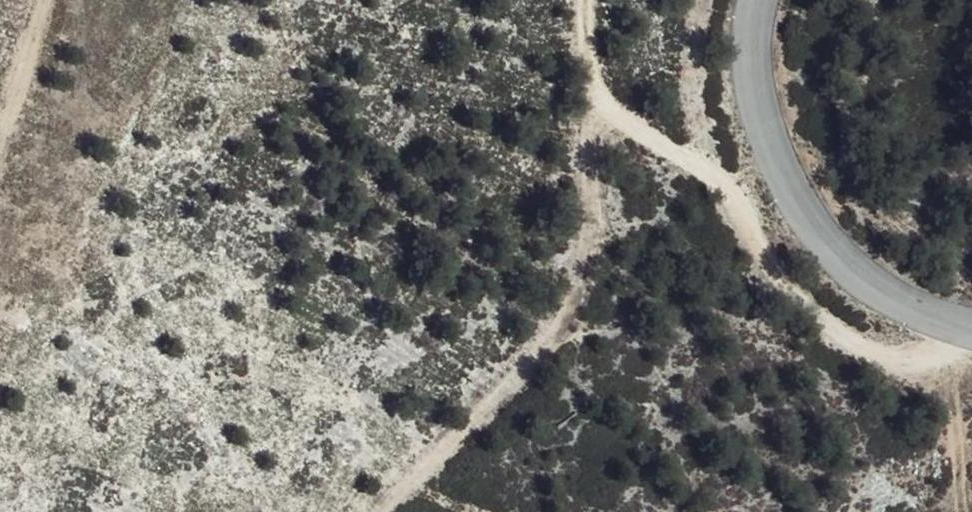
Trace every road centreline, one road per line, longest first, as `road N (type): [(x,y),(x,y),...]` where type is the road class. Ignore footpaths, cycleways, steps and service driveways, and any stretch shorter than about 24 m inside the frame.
road 1 (track): [(590,0),(586,52),(600,104),(646,152),(735,176),(812,311),(900,345),(959,332)]
road 2 (track): [(600,104),(583,234),(530,336),(382,511)]
road 3 (unclassified): [(764,0),(752,31),(784,177),(878,305),(971,337)]
road 4 (track): [(0,149),(44,0)]

